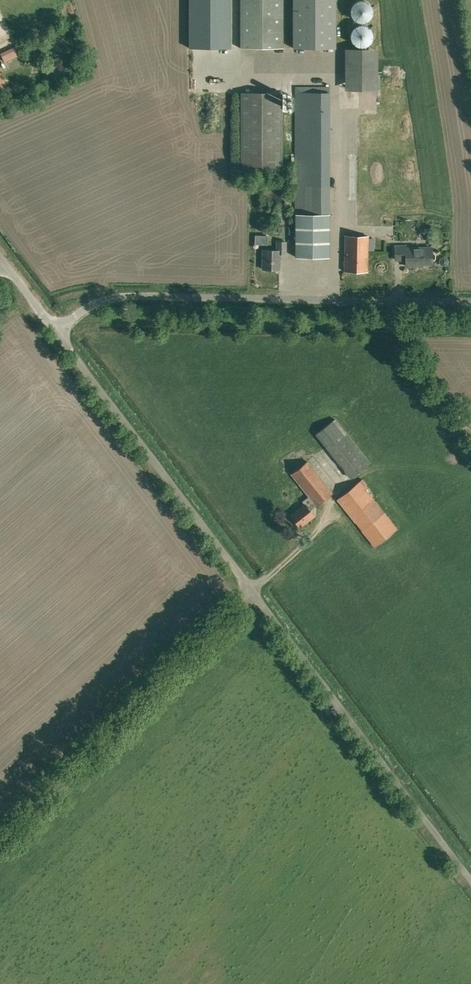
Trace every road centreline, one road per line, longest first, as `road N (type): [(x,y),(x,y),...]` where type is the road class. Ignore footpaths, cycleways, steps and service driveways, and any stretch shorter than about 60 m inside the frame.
road 1 (unclassified): [(470,879),(58,329)]
road 2 (unclassified): [(470,299),(107,297),(58,329)]

